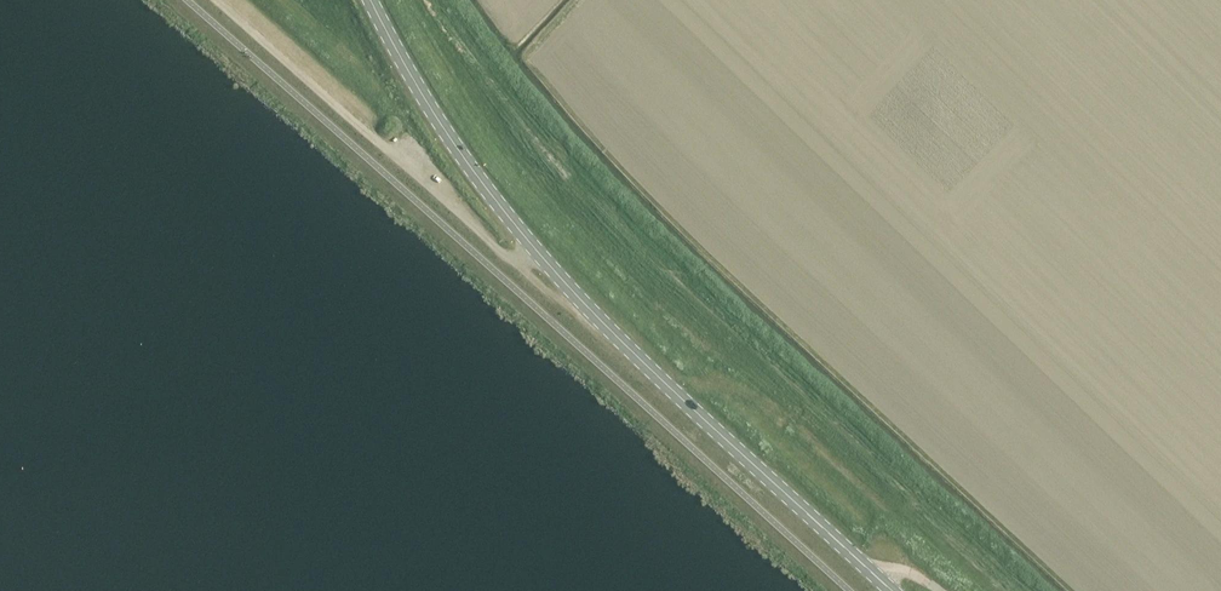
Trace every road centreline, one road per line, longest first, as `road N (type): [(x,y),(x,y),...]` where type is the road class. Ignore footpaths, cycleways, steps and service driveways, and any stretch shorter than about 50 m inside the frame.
road 1 (secondary): [(893,590),(589,309),(508,218),(369,0)]
road 2 (track): [(217,0),(563,304),(601,321)]

